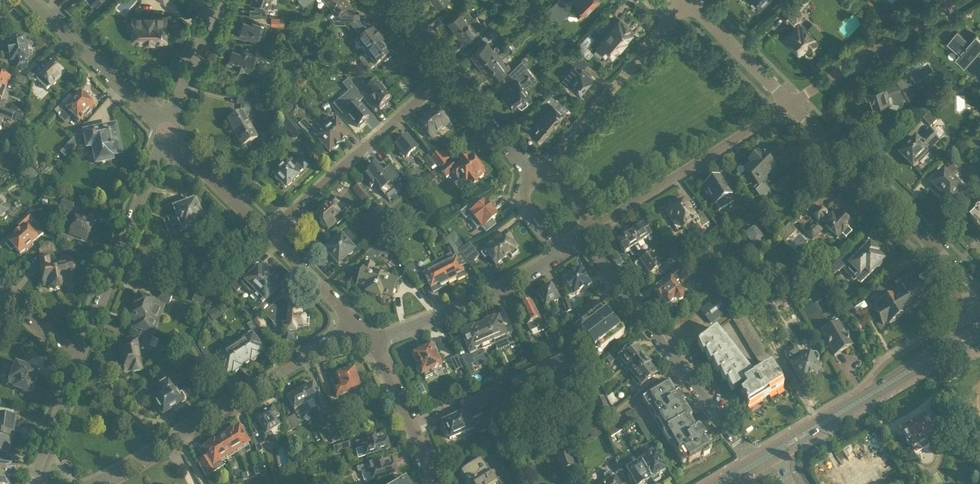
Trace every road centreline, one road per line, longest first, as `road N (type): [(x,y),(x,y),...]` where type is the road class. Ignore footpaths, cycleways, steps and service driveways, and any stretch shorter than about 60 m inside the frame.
road 1 (residential): [(89,483),(359,327)]
road 2 (residential): [(754,464),(581,238)]
road 3 (residential): [(979,303),(939,252),(789,104)]
road 4 (secondary): [(764,459),(979,327)]
road 5 (residential): [(75,368),(165,135)]
road 6 (residential): [(266,232),(451,75)]
road 7 (residential): [(594,229),(789,104)]
road 8 (residential): [(534,179),(669,21)]
road 9 (residential): [(373,342),(556,254)]
road 10 (residential): [(789,104),(956,0)]
road 11 (residential): [(165,135),(30,0)]
road 12 (residential): [(435,483),(373,342)]
road 13 (residential): [(165,135),(218,0)]
road 14 (residential): [(789,104),(689,0)]
road 15 (residential): [(266,232),(165,135)]
road 16 (residential): [(534,179),(451,75)]
road 17 (residential): [(359,327),(266,232)]
road 18 (residential): [(30,483),(75,368)]

